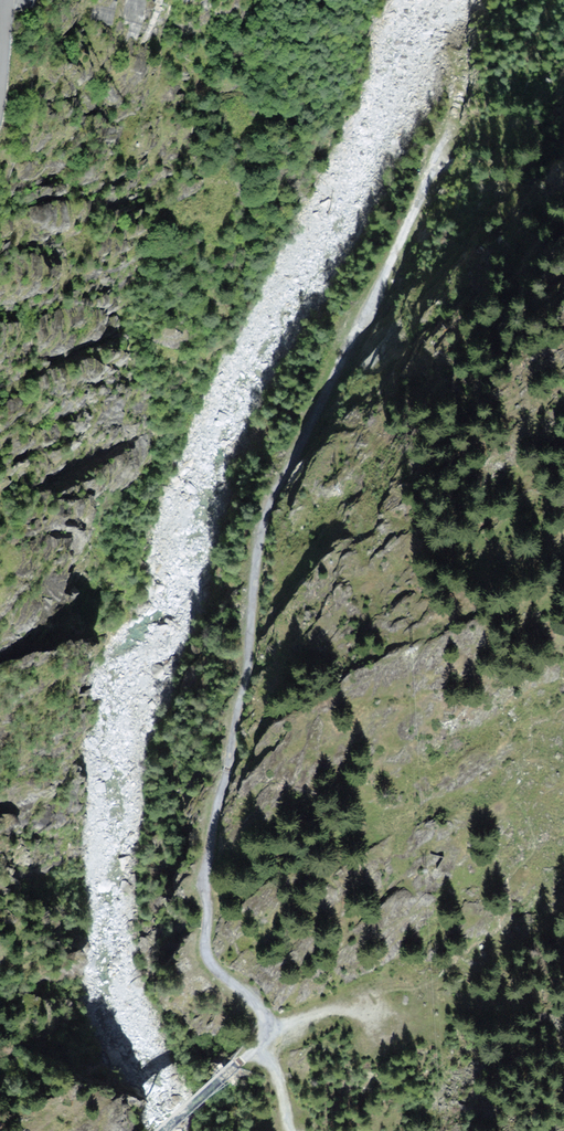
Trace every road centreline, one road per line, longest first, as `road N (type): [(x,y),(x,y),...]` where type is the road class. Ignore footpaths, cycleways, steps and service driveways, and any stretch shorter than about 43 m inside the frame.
road 1 (track): [(268,1034),(256,1003),(211,963),(202,870),(248,670),(256,547),(269,506),(367,327),(460,103)]
road 2 (track): [(433,170),(520,155),(563,119)]
road 3 (unclassified): [(163,1130),(268,1034)]

